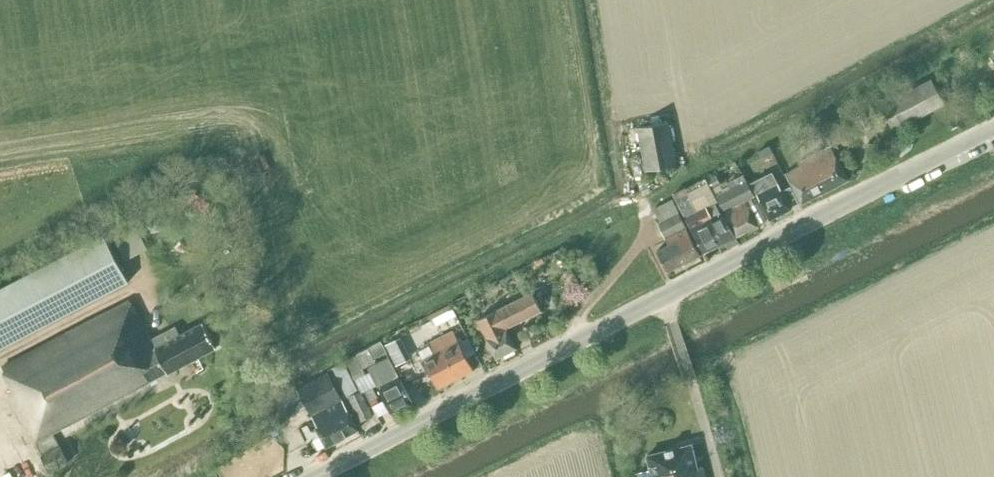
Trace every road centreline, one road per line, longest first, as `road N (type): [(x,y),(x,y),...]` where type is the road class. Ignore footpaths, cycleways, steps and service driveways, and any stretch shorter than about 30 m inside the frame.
road 1 (tertiary): [(316,476),(993,126)]

